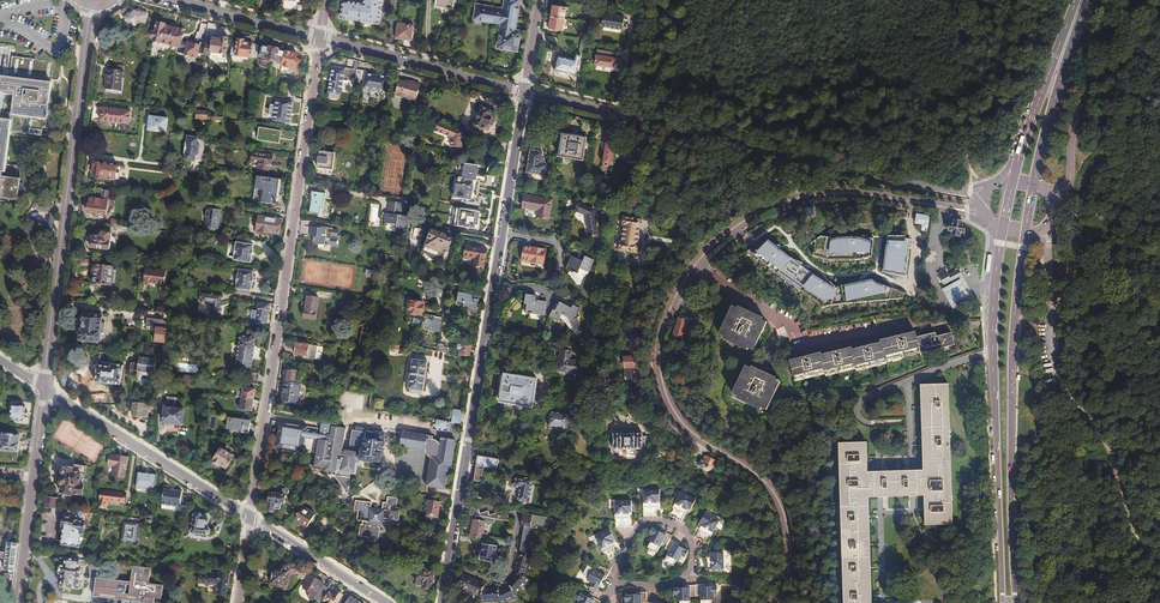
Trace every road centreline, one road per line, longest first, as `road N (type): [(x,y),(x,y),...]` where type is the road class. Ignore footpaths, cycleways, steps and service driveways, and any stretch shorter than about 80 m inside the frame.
road 1 (tertiary): [(778,602),(790,558),(780,503),(760,477),(686,427),(664,385),(662,335),(686,279),(735,227),(802,197),(854,193),(982,212)]
road 2 (tertiary): [(441,602),(525,91)]
road 3 (tertiary): [(250,518),(320,37)]
road 4 (tertiary): [(525,91),(877,178),(983,193)]
road 5 (tertiary): [(44,388),(91,5)]
road 6 (primary): [(1003,228),(992,352),(1003,602)]
road 7 (primary): [(1015,602),(1009,441),(1025,232)]
road 8 (track): [(1159,47),(1102,132),(1099,168),(1072,234),(1053,375)]
road 9 (track): [(1159,561),(1131,528),(1101,435),(1053,375),(1046,242)]
road 10 (tertiary): [(250,518),(44,388)]
road 11 (unclassified): [(1143,0),(1076,114),(1068,183),(1047,190)]
road 12 (tertiary): [(320,37),(525,91)]
road 13 (primary): [(1033,184),(1087,0)]
road 14 (primary): [(1072,0),(1018,152)]
road 15 (tertiary): [(385,602),(250,518)]
road 16 (track): [(1054,0),(1021,86),(974,132)]
road 17 (tertiary): [(176,0),(320,37)]
road 18 (track): [(1046,242),(1046,227),(1159,257)]
road 19 (tertiary): [(18,602),(34,479)]

